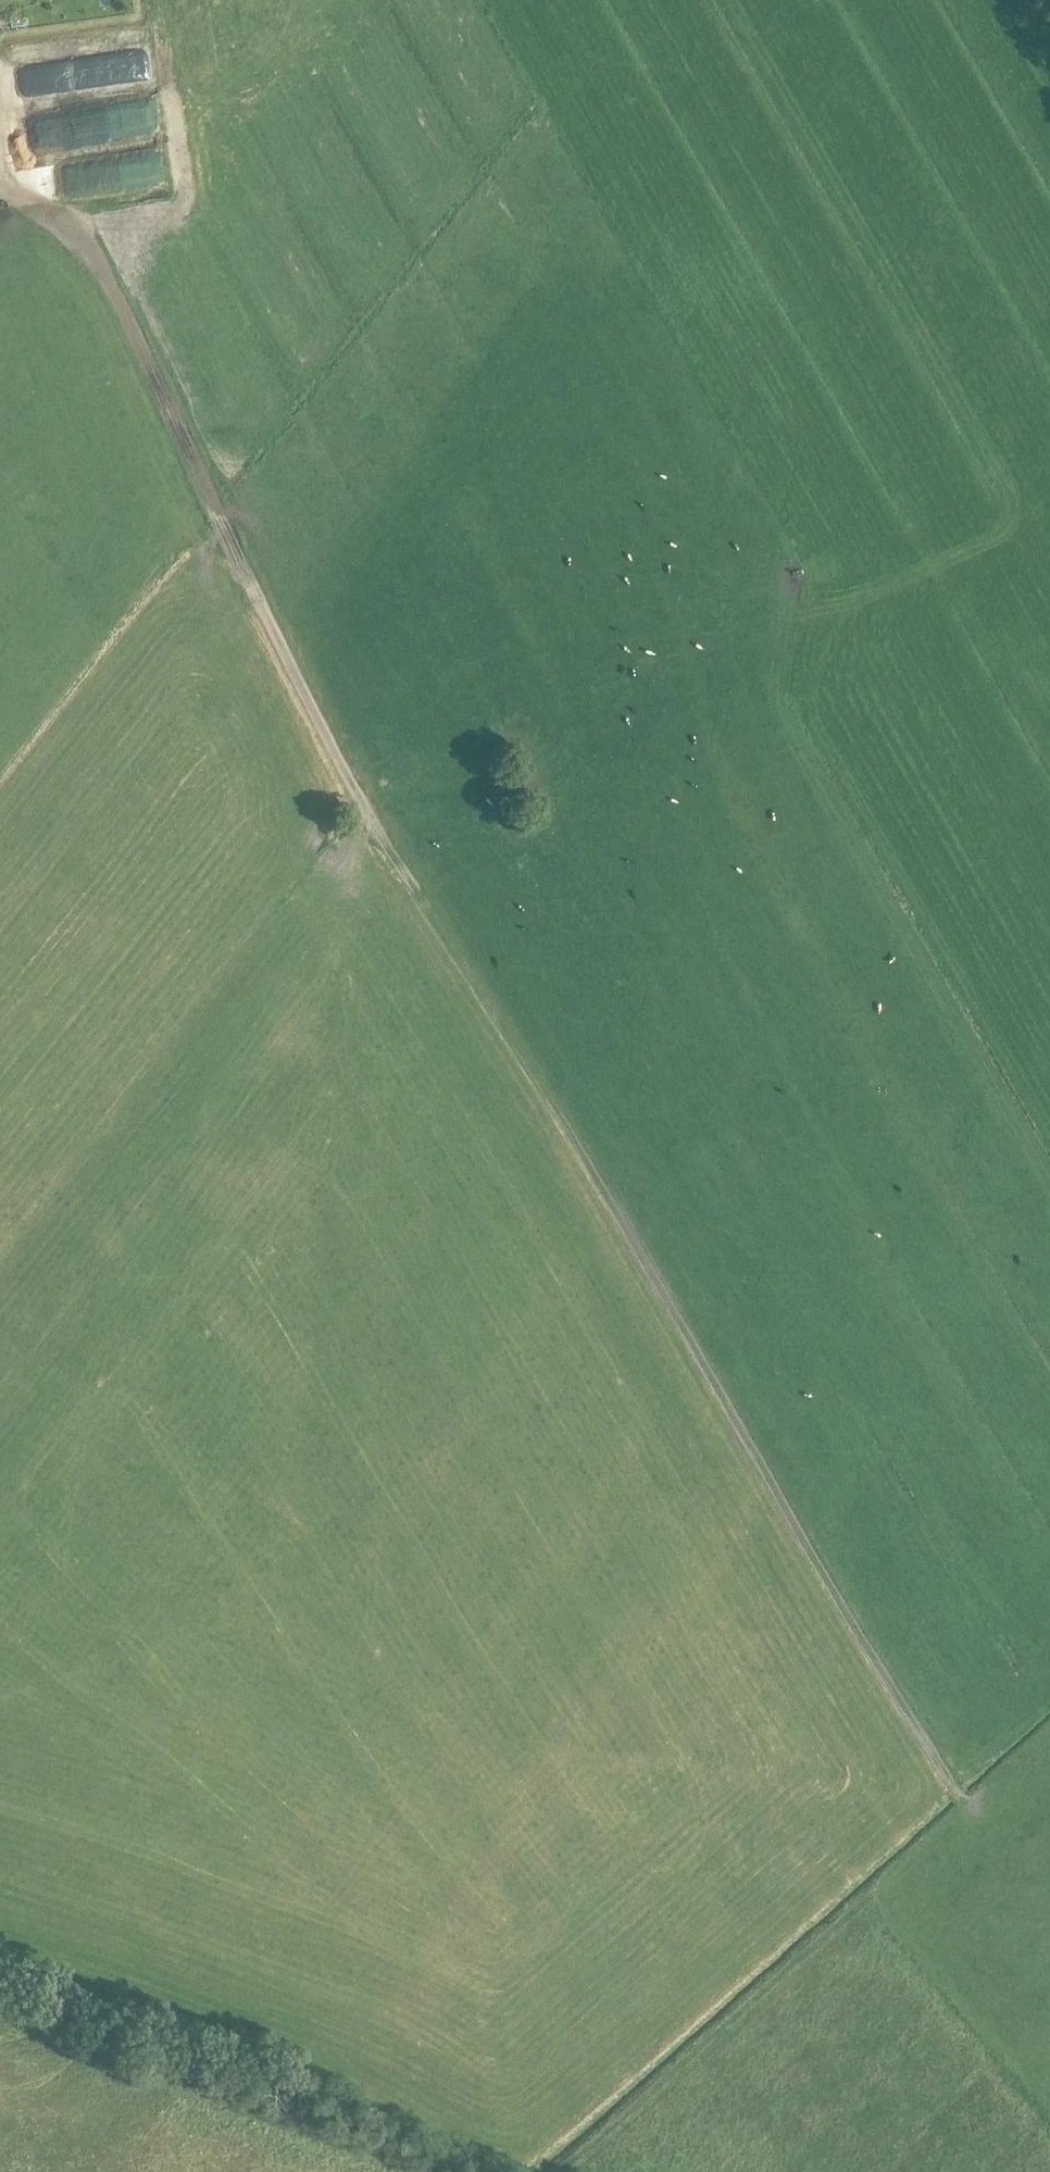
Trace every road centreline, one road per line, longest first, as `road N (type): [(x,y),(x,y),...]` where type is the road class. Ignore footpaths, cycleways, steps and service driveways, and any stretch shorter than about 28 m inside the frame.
road 1 (track): [(0,115),(16,193),(83,225),(366,815)]

